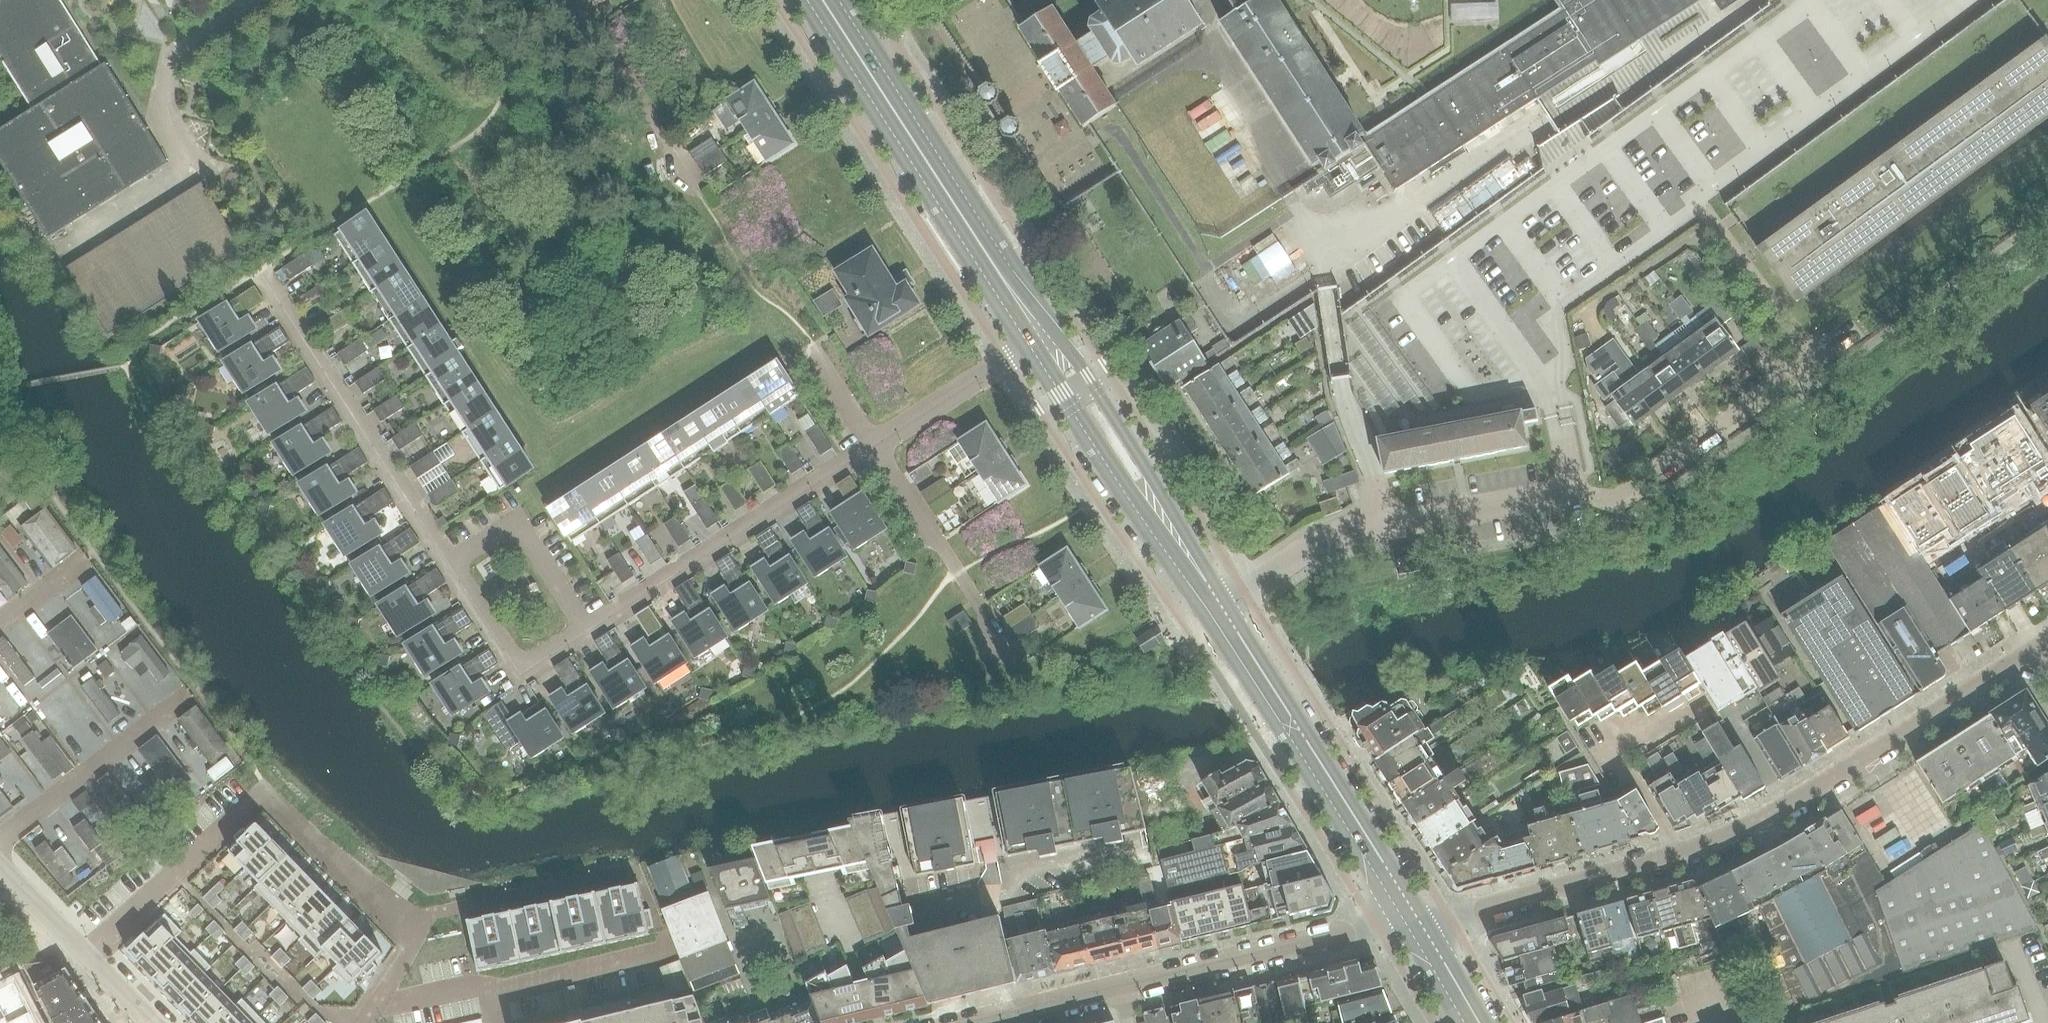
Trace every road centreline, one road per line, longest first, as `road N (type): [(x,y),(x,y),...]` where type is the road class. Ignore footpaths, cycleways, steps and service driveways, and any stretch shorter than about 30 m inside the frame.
road 1 (residential): [(1419,922),(1732,833),(2035,647)]
road 2 (residential): [(1811,357),(1617,499),(1578,491),(1377,528),(1327,543),(1222,608)]
road 3 (residential): [(591,635),(873,443),(1039,343)]
road 4 (residential): [(1419,922),(985,1022)]
road 5 (secondary): [(1419,922),(1222,608)]
road 6 (secondary): [(1021,309),(822,0)]
road 7 (residential): [(262,267),(450,565)]
road 8 (secondary): [(1197,569),(1148,474),(1079,367),(1049,337)]
road 9 (secondary): [(1039,343),(1127,487),(1197,569)]
road 10 (residential): [(0,842),(189,694)]
road 11 (residential): [(591,635),(516,521),(450,565)]
road 12 (residential): [(151,1022),(0,870)]
road 13 (residential): [(450,565),(527,675),(591,635)]

